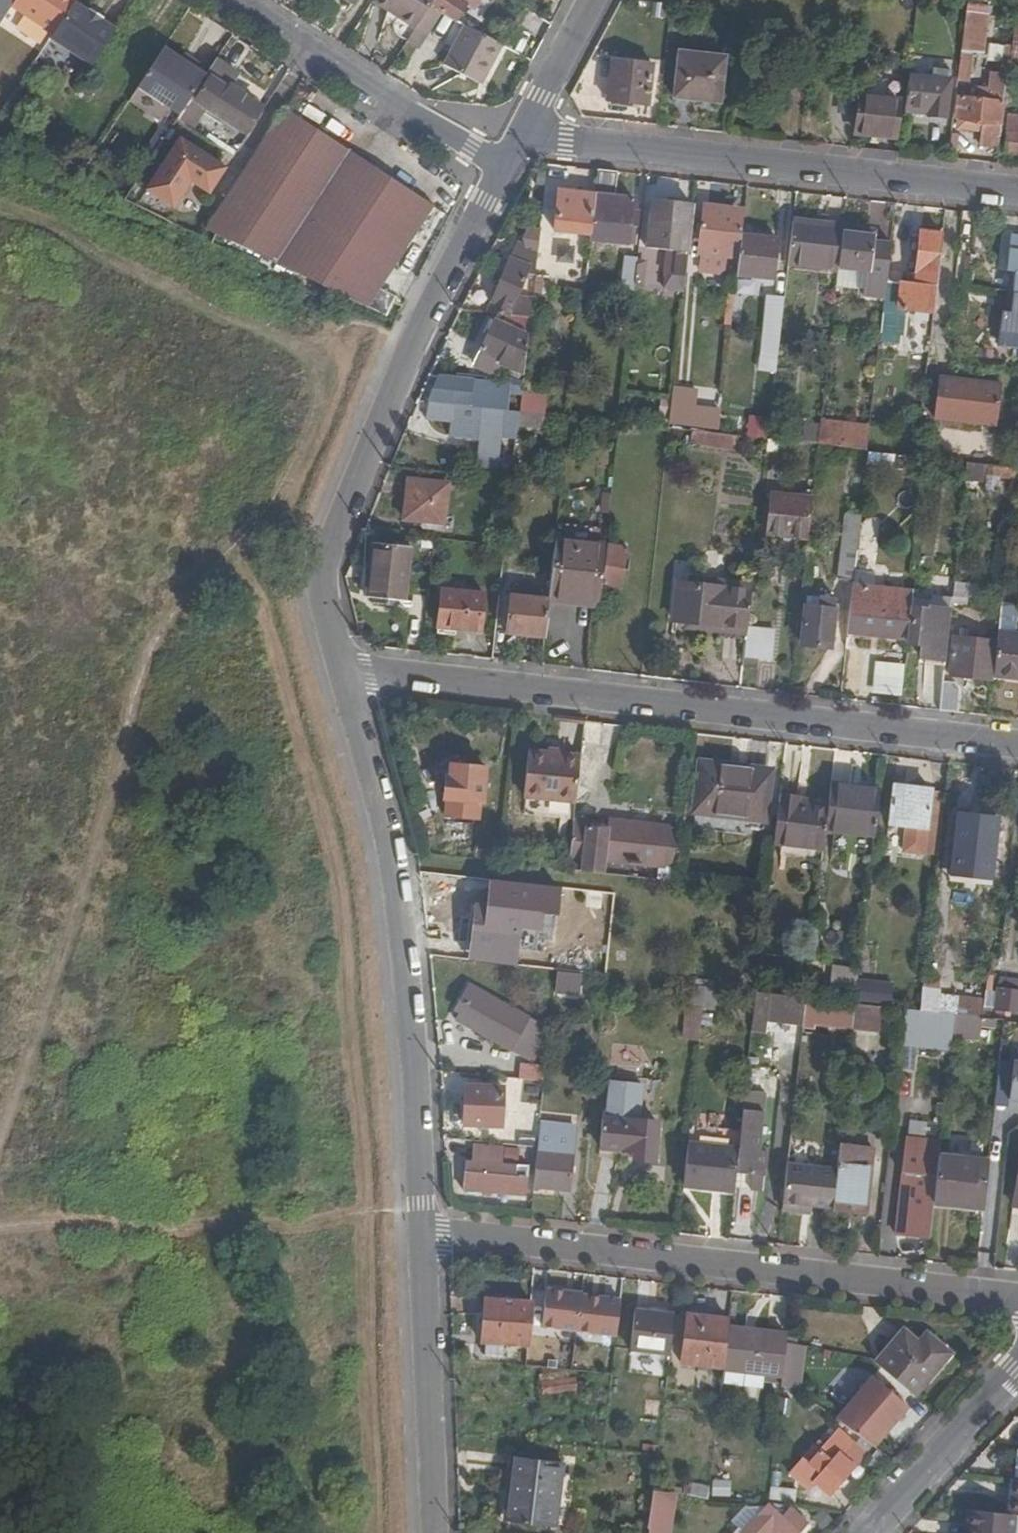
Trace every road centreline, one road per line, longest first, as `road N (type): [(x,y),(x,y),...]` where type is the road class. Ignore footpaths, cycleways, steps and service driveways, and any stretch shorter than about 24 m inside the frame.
road 1 (residential): [(346,668),(1017,746)]
road 2 (residential): [(1017,1300),(424,1231)]
road 3 (residential): [(346,668),(390,839),(407,958),(424,1231)]
road 4 (residential): [(501,165),(413,340),(324,567),(346,668)]
road 5 (residential): [(520,128),(1017,189)]
road 6 (residential): [(237,0),(501,165)]
road 7 (residential): [(424,1231),(438,1532)]
road 8 (tertiary): [(1017,1368),(868,1532)]
road 9 (residential): [(520,128),(588,0)]

